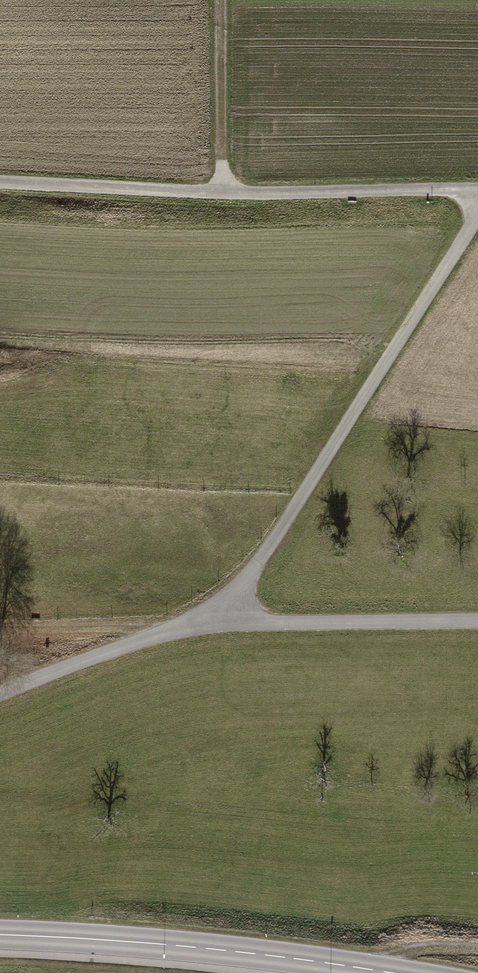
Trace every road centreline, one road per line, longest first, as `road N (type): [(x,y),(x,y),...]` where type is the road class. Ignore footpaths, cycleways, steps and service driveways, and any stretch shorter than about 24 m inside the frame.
road 1 (track): [(477,194),(0,181)]
road 2 (residential): [(229,624),(477,217)]
road 3 (tertiary): [(0,934),(210,948),(389,972)]
road 4 (residential): [(229,624),(477,621)]
road 5 (residential): [(0,694),(139,641),(229,624)]
road 6 (track): [(224,192),(222,0)]
road 7 (track): [(0,627),(139,641)]

